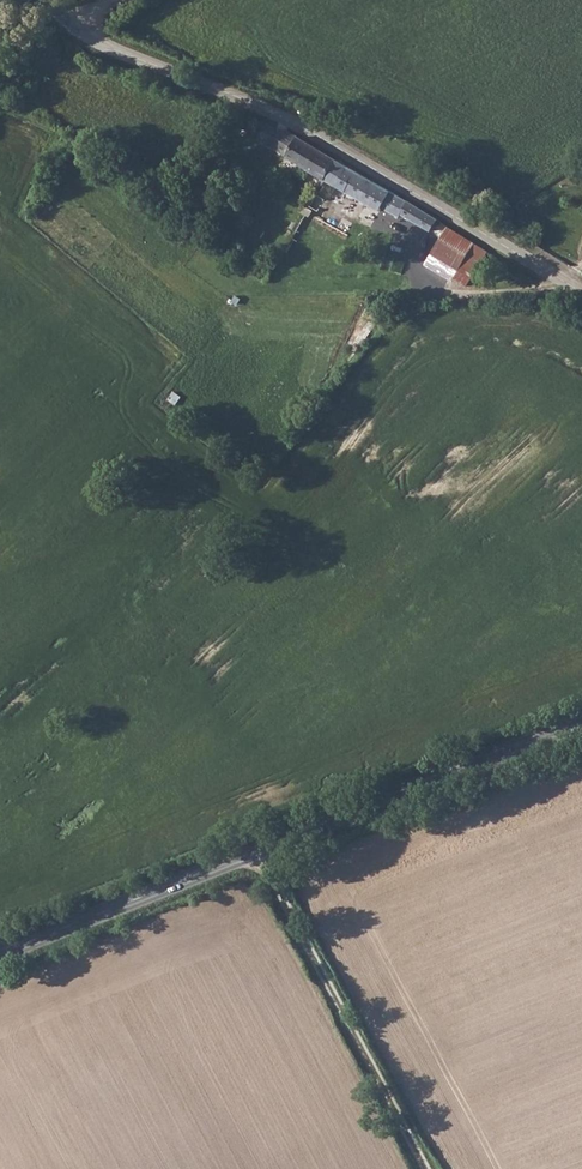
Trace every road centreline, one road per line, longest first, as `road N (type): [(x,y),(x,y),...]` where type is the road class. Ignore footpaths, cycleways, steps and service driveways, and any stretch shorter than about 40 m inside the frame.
road 1 (secondary): [(581,723),(0,955)]
road 2 (tertiary): [(41,0),(118,52),(314,133),(581,293)]
road 3 (track): [(259,852),(427,1168)]

